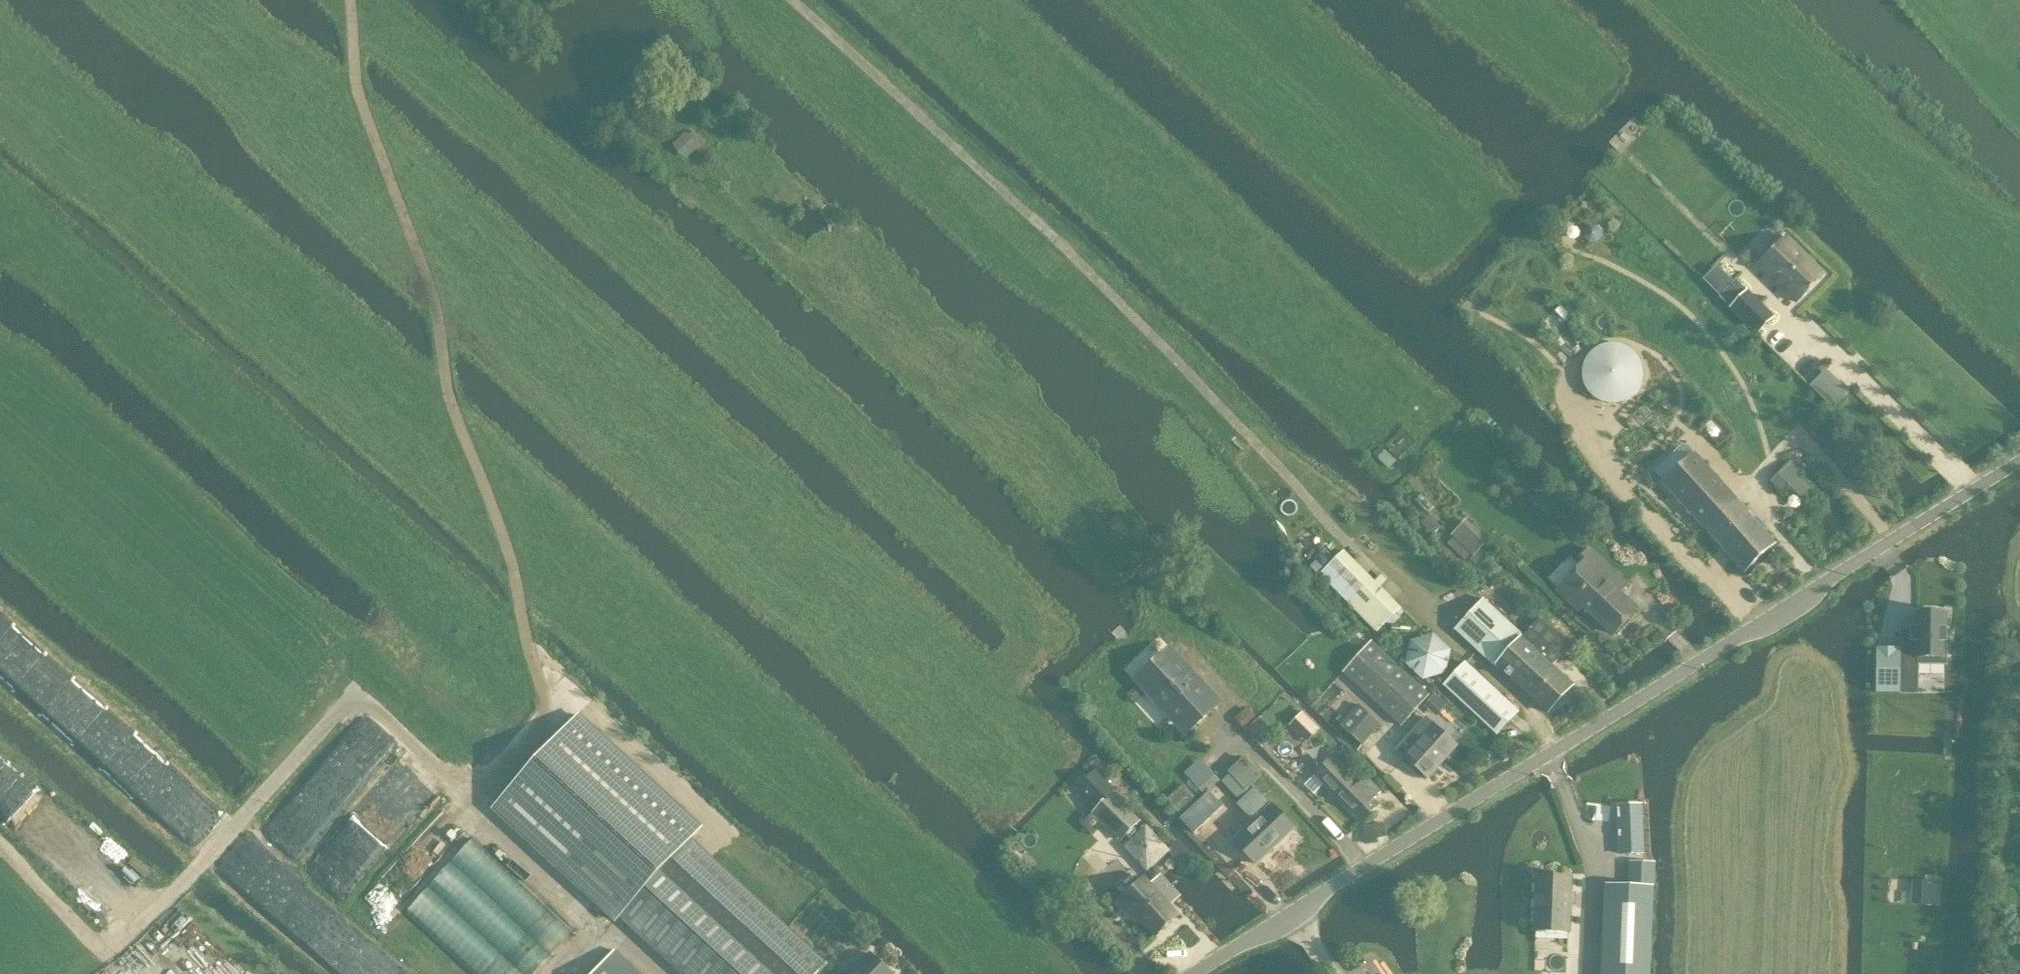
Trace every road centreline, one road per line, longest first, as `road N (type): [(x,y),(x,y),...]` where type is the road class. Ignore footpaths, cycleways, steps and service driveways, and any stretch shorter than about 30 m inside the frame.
road 1 (track): [(1549,758),(1536,715),(1381,562),(1347,542),(1019,204),(795,0)]
road 2 (tertiary): [(1196,973),(2019,463)]
road 3 (track): [(472,808),(556,711),(450,410),(445,343),(358,93),(354,0)]
road 4 (track): [(355,697),(111,958),(0,850)]
road 5 (track): [(1679,3),(2019,354)]
road 6 (track): [(355,697),(0,414)]

